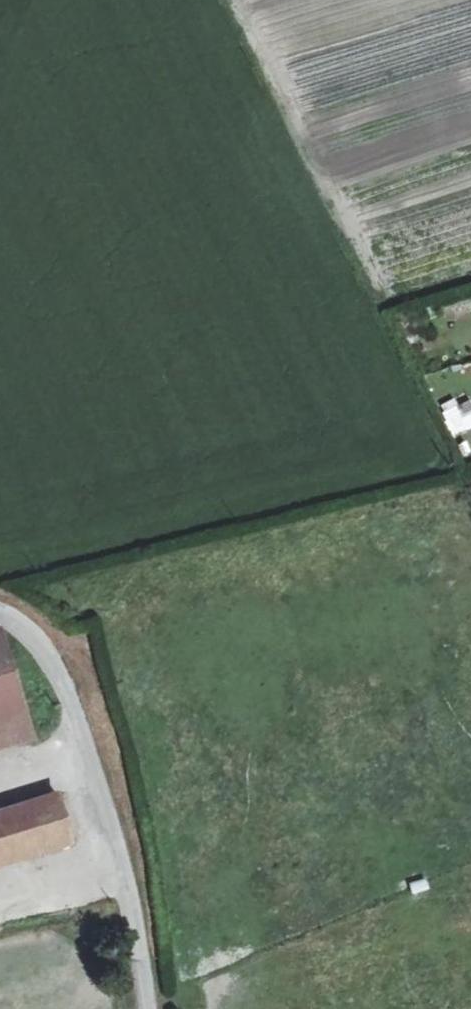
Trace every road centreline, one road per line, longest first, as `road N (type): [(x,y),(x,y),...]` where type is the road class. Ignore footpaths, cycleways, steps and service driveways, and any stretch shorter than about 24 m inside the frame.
road 1 (unclassified): [(0,616),(62,663),(132,881),(148,1008)]

